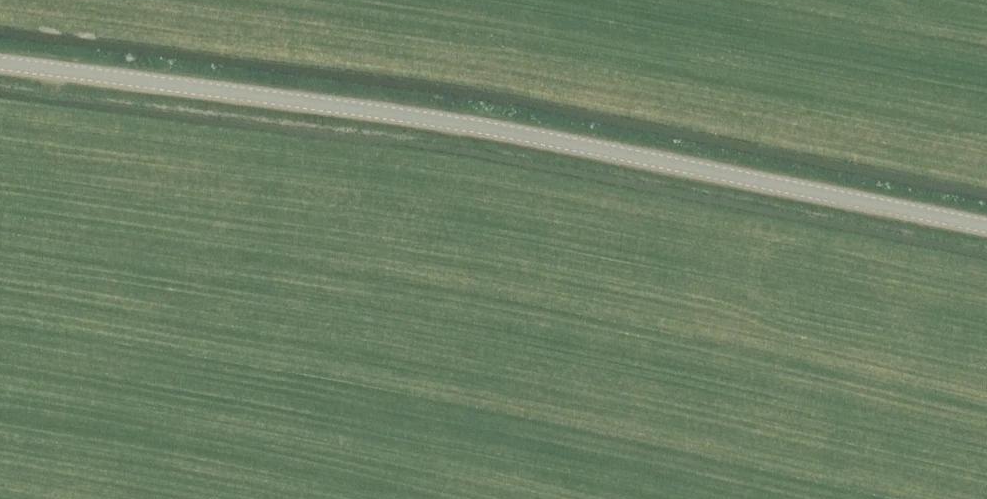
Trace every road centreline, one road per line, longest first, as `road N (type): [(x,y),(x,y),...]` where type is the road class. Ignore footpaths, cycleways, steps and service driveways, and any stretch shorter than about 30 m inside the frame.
road 1 (tertiary): [(986,229),(475,130),(0,64)]

